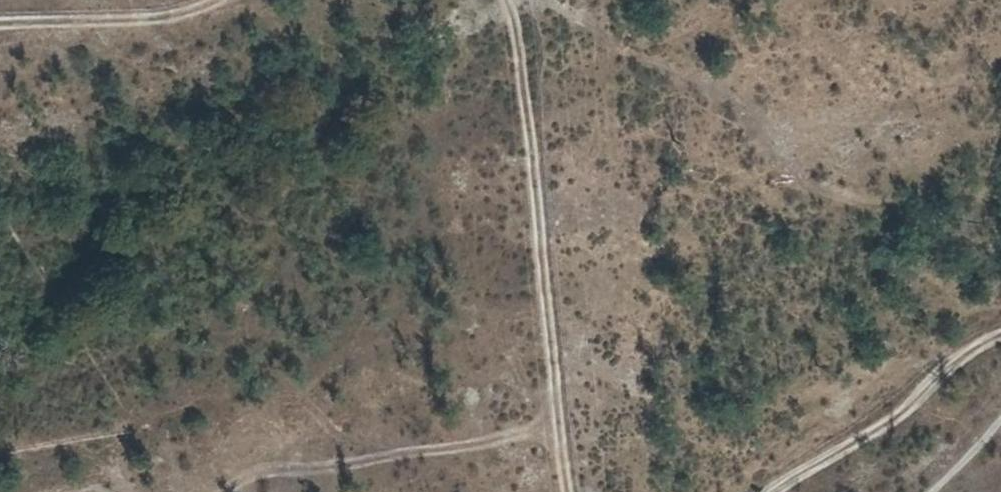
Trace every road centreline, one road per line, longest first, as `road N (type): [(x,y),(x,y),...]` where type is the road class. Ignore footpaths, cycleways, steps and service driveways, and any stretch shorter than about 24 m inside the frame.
road 1 (track): [(506,0),(519,37),(566,491)]
road 2 (track): [(559,424),(443,452),(259,478),(233,491)]
road 3 (track): [(769,491),(881,429),(971,348),(1000,334)]
road 4 (track): [(0,24),(146,20),(212,0)]

